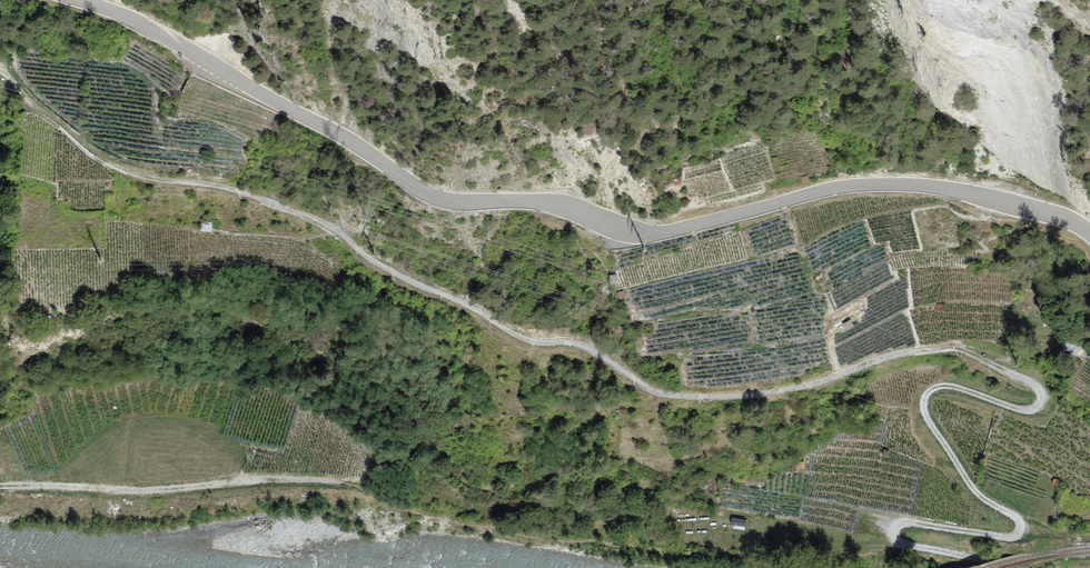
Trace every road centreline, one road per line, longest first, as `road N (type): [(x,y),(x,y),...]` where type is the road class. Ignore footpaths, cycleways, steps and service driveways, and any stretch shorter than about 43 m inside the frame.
road 1 (track): [(903,544),(891,530),(896,523),(1016,536),(1018,521),(976,495),(922,410),(928,390),(948,386),(1024,411),(1040,400),(1031,381),(954,349),(889,357),(751,396),(653,394),(577,344),(531,342),(376,268),(301,216),(225,189),(133,179),(87,151),(0,71)]
road 2 (unclassified): [(81,0),(181,43),(443,200),(547,201),(655,234),(826,190),(912,184),(1048,213),(1089,234)]
road 3 (track): [(0,487),(133,492),(336,483)]

